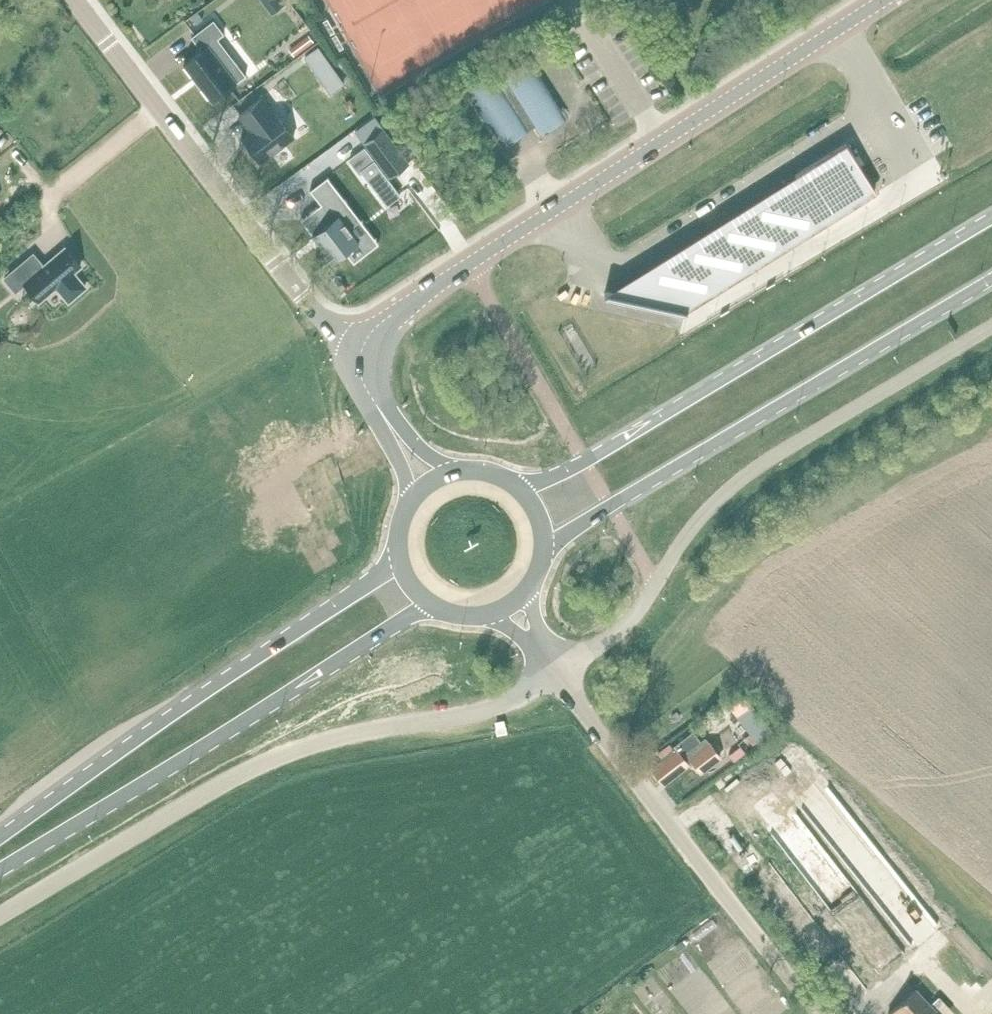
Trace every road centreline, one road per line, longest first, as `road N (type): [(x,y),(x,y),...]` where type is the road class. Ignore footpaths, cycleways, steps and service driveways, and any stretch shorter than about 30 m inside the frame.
road 1 (tertiary): [(362,349),(391,316),(882,0)]
road 2 (unclassified): [(556,673),(490,708),(368,729),(252,766),(0,915)]
road 3 (unclassified): [(556,673),(637,614),(699,520),(737,483),(991,327)]
road 4 (primary): [(991,217),(585,462),(521,491)]
road 5 (primary): [(544,544),(991,280)]
road 6 (primary): [(0,870),(431,606)]
road 7 (primary): [(398,561),(76,777),(0,837)]
road 8 (tertiary): [(362,349),(338,337),(302,296),(83,0)]
road 9 (unclassified): [(820,1013),(556,673)]

